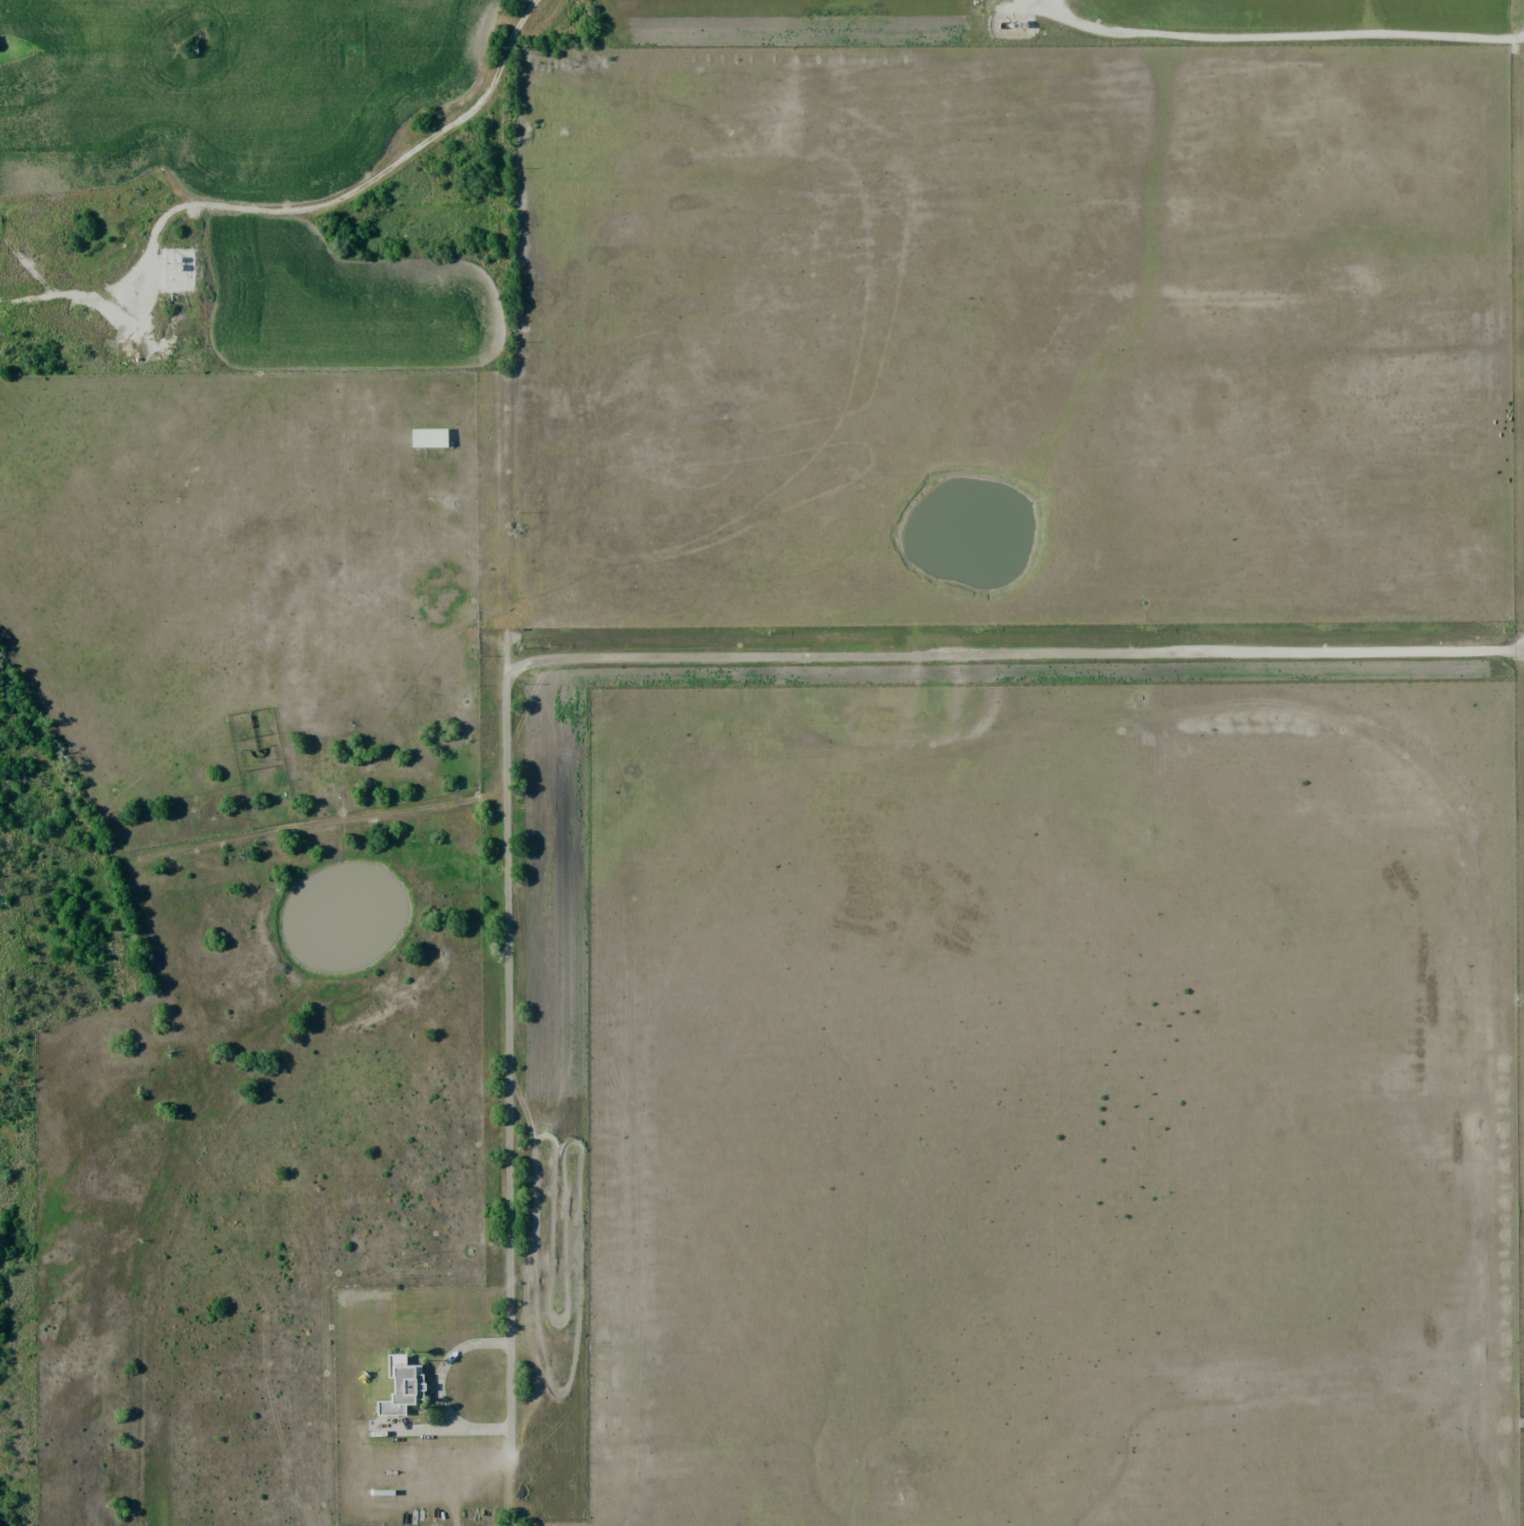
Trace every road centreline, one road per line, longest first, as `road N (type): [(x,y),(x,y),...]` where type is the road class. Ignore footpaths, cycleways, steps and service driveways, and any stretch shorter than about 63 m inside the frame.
road 1 (residential): [(538,0),(467,114),(353,190),(293,209),(177,210),(157,224),(149,247),(123,275),(80,291),(0,297)]

